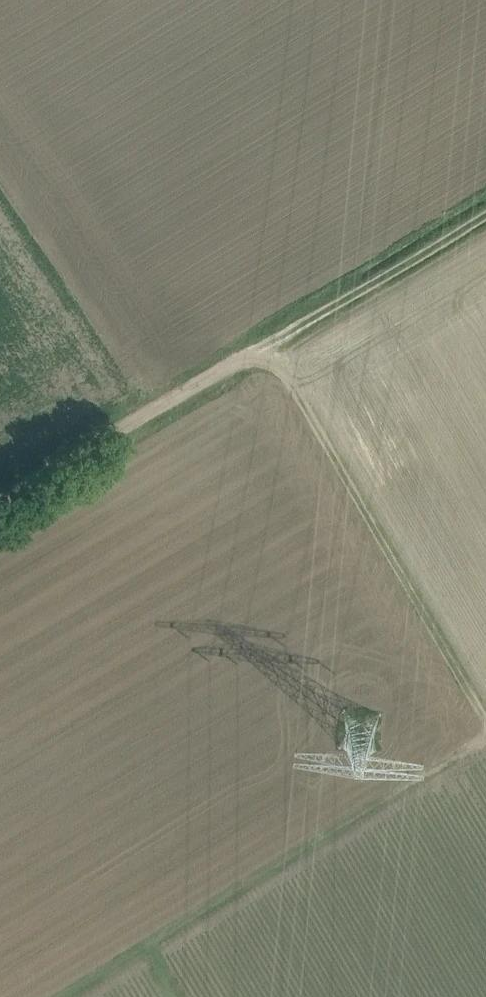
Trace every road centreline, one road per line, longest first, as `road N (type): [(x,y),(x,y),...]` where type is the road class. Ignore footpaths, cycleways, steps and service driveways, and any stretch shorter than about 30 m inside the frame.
road 1 (track): [(69,996),(485,743)]
road 2 (track): [(485,718),(275,335)]
road 3 (track): [(275,335),(0,501)]
road 4 (track): [(485,208),(275,335)]

